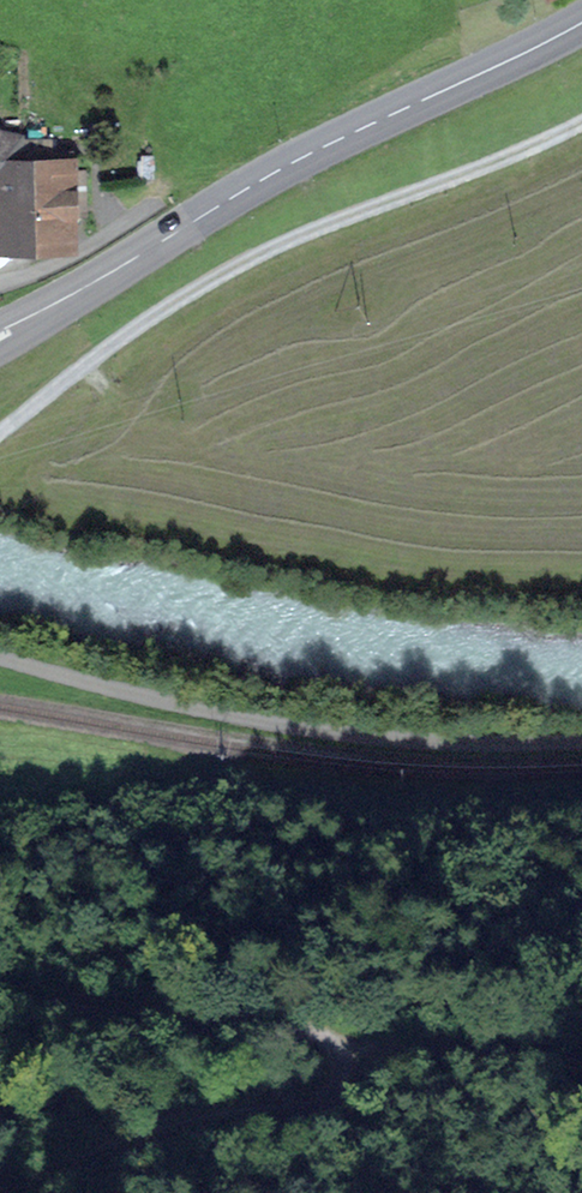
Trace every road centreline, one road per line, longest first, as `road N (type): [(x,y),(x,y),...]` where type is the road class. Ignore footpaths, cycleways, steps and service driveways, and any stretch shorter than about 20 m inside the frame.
road 1 (track): [(76,1192),(369,1054),(0,983)]
road 2 (secondary): [(581,24),(278,175),(0,335)]
road 3 (track): [(0,428),(158,317),(292,244),(581,124)]
road 4 (track): [(0,661),(243,720),(440,742),(581,742)]

